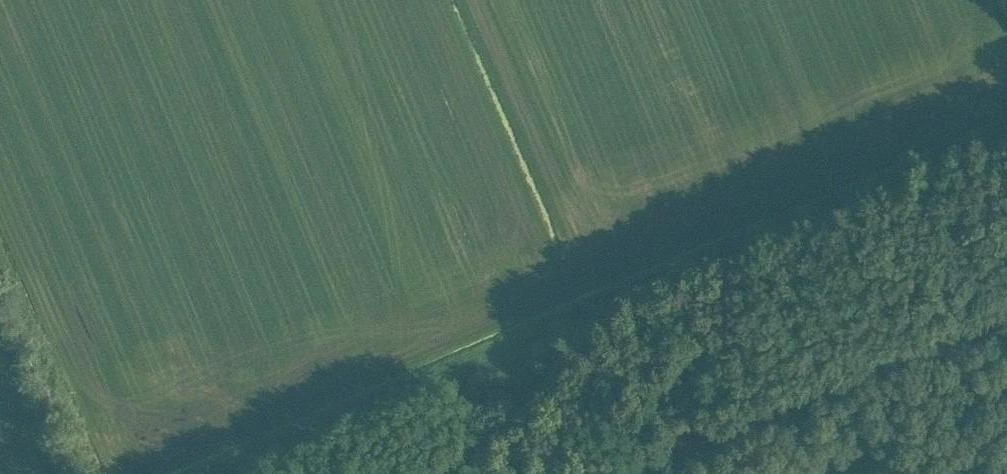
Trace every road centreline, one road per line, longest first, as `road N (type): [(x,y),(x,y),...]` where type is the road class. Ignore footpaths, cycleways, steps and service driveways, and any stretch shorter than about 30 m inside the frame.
road 1 (track): [(1006,120),(189,473)]
road 2 (track): [(1006,297),(592,473)]
road 3 (track): [(0,276),(84,473)]

